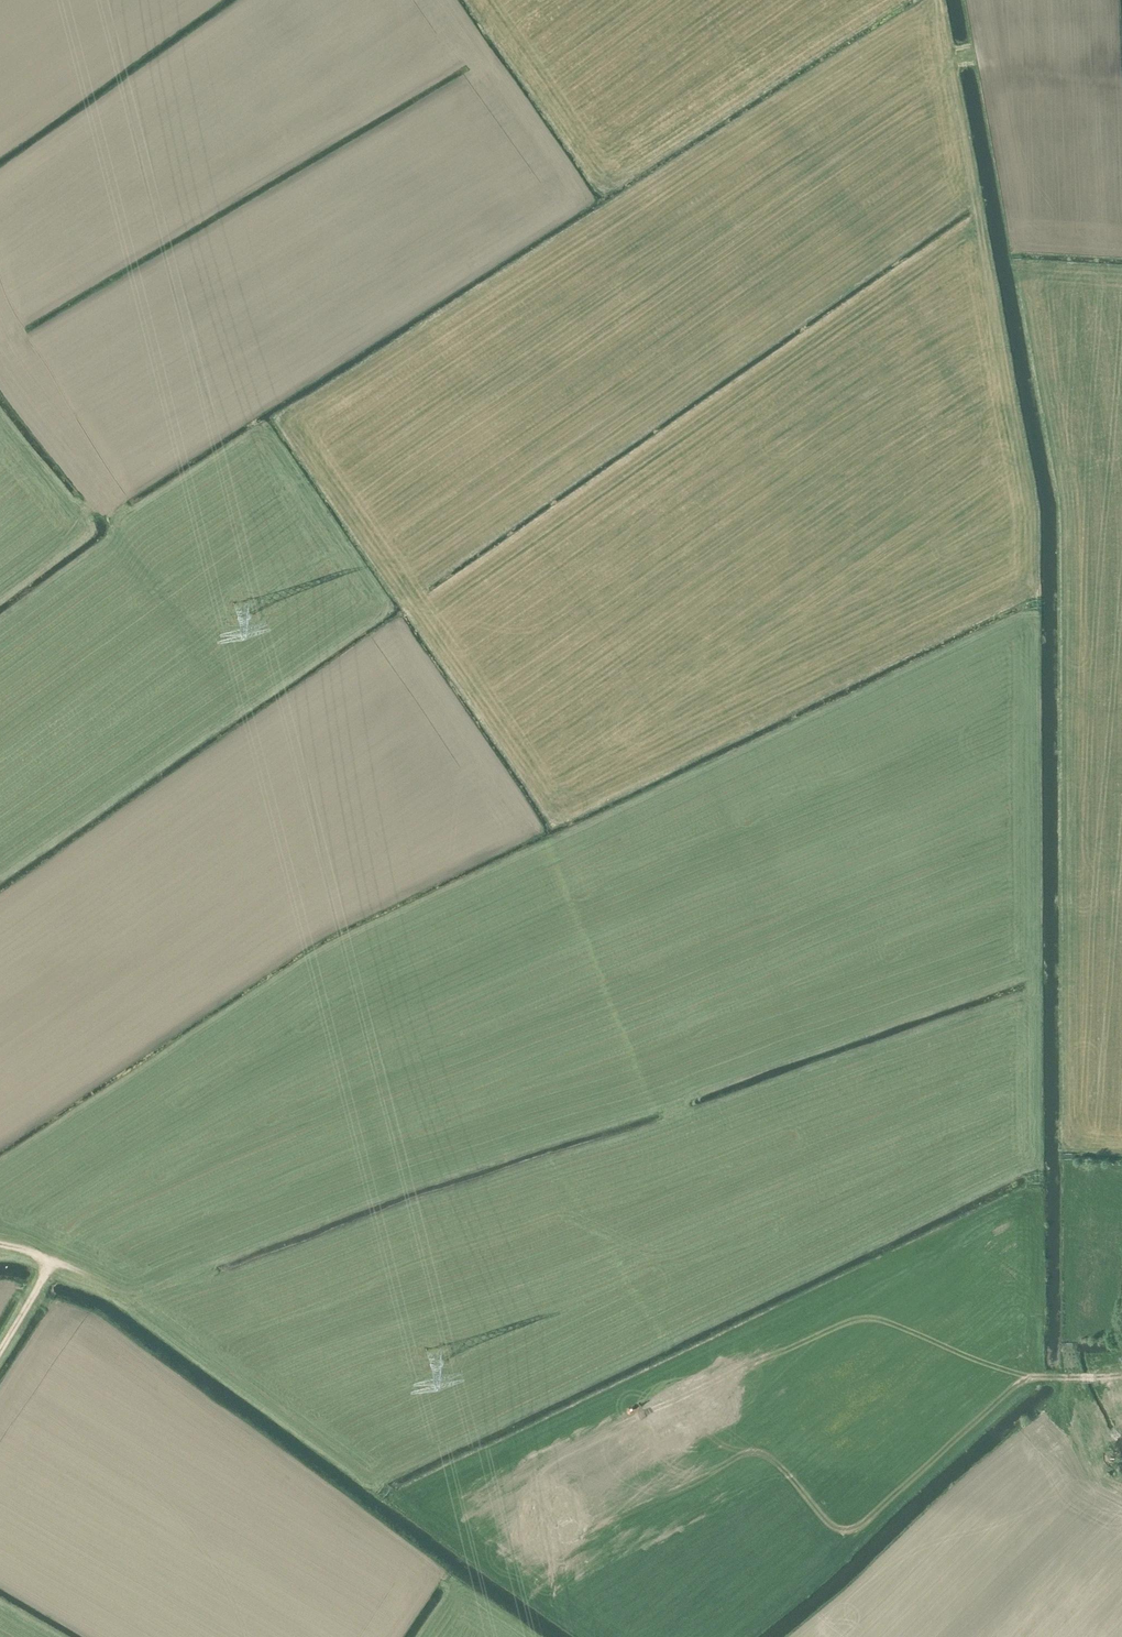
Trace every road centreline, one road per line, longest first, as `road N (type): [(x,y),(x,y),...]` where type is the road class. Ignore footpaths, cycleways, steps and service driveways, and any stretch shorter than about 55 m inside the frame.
road 1 (track): [(0,1244),(124,1293)]

